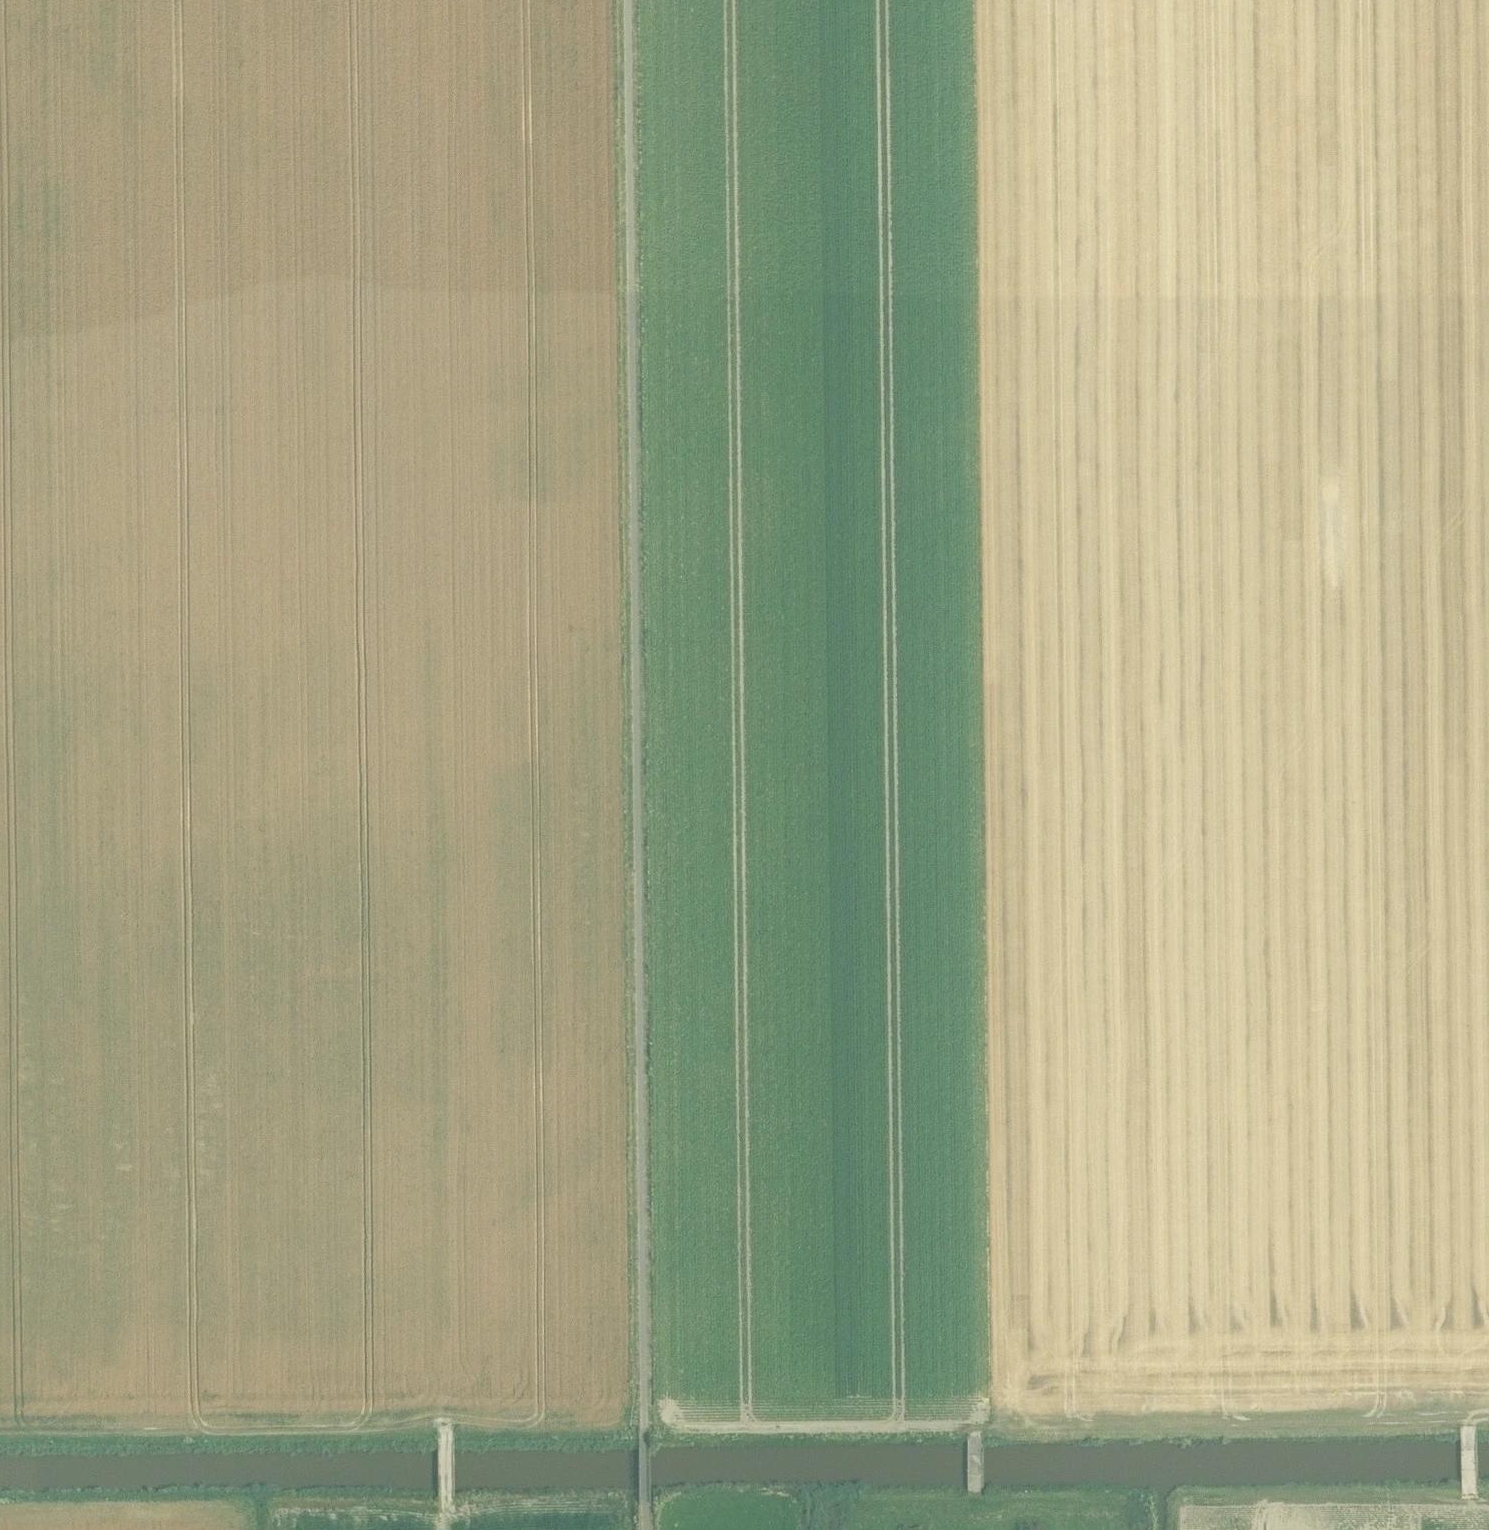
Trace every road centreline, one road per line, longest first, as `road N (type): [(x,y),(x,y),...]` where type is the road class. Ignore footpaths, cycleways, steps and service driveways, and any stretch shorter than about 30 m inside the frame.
road 1 (track): [(1470,1529),(1450,0)]

